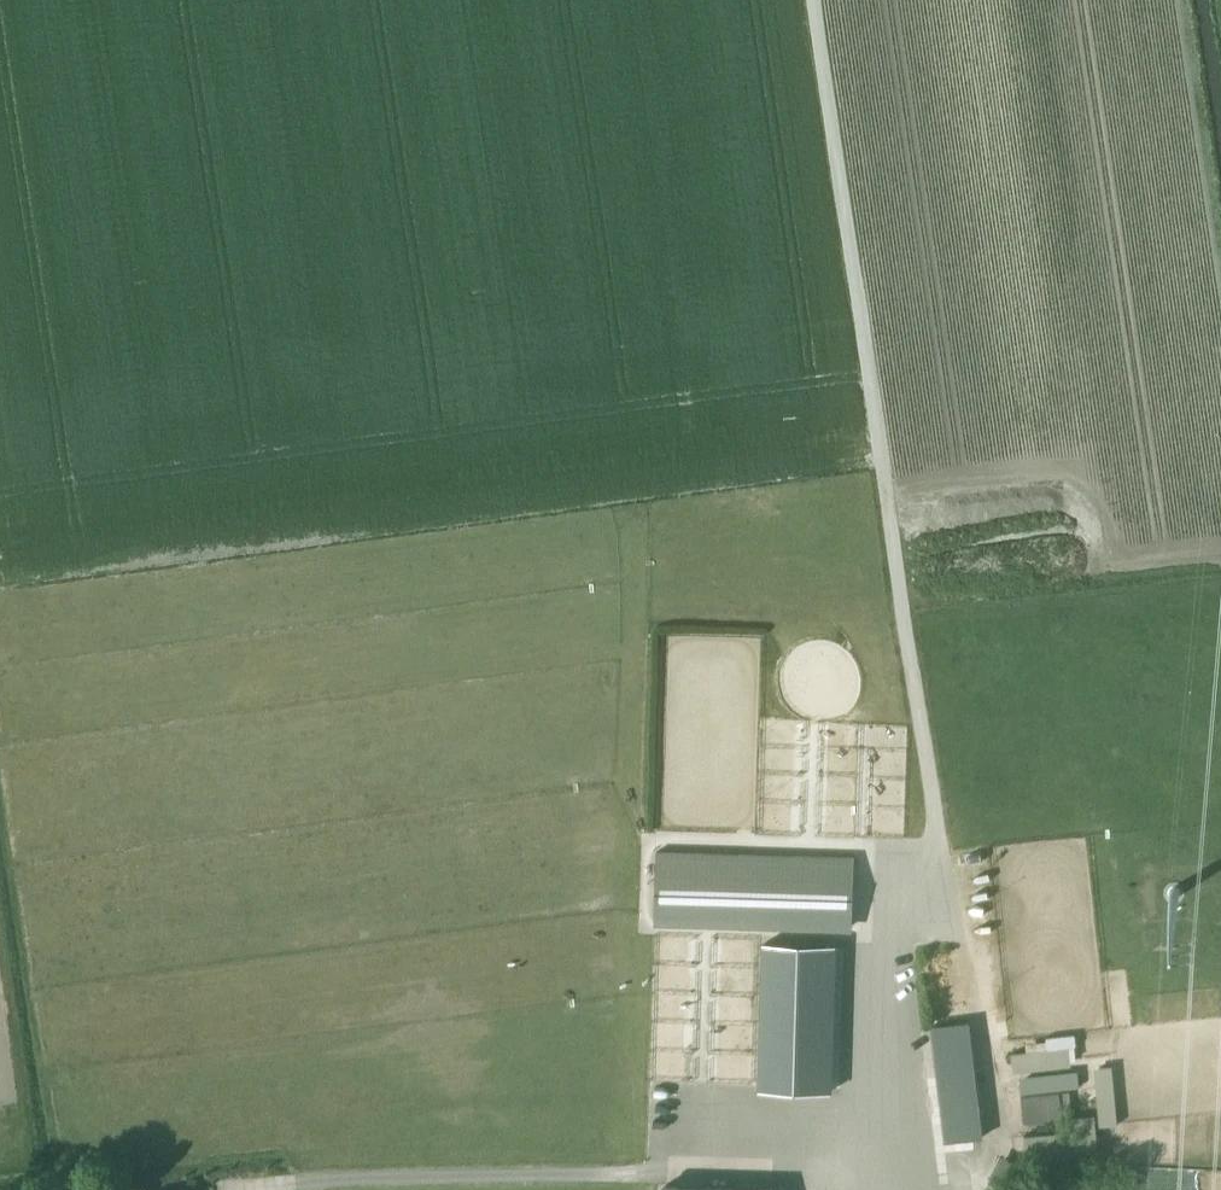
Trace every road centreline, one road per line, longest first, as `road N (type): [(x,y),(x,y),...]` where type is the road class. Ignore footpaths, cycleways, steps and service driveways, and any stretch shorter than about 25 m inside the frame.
road 1 (track): [(990,1141),(819,0)]

